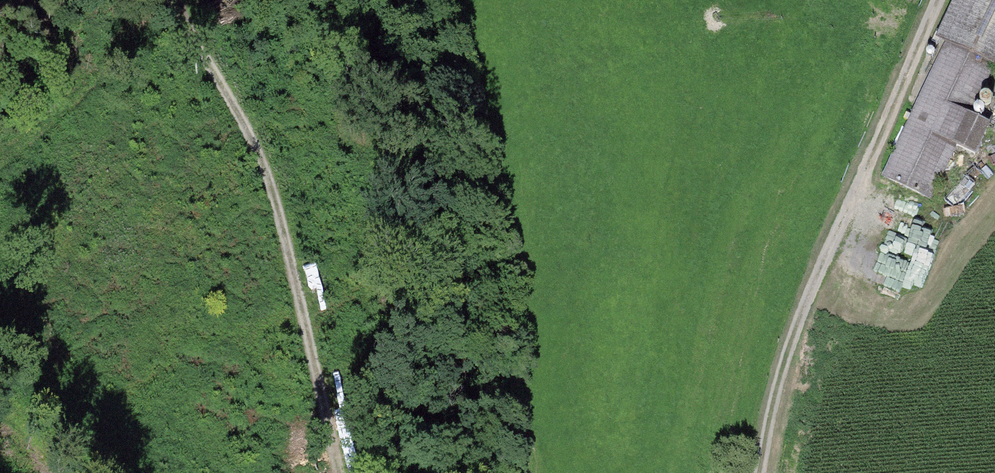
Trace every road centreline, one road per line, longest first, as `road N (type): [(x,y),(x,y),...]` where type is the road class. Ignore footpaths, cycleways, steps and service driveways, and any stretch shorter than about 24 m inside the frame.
road 1 (track): [(756,472),(796,325),(936,0)]
road 2 (track): [(175,0),(296,294),(331,472)]
road 3 (track): [(861,179),(911,214),(938,212),(994,165)]

